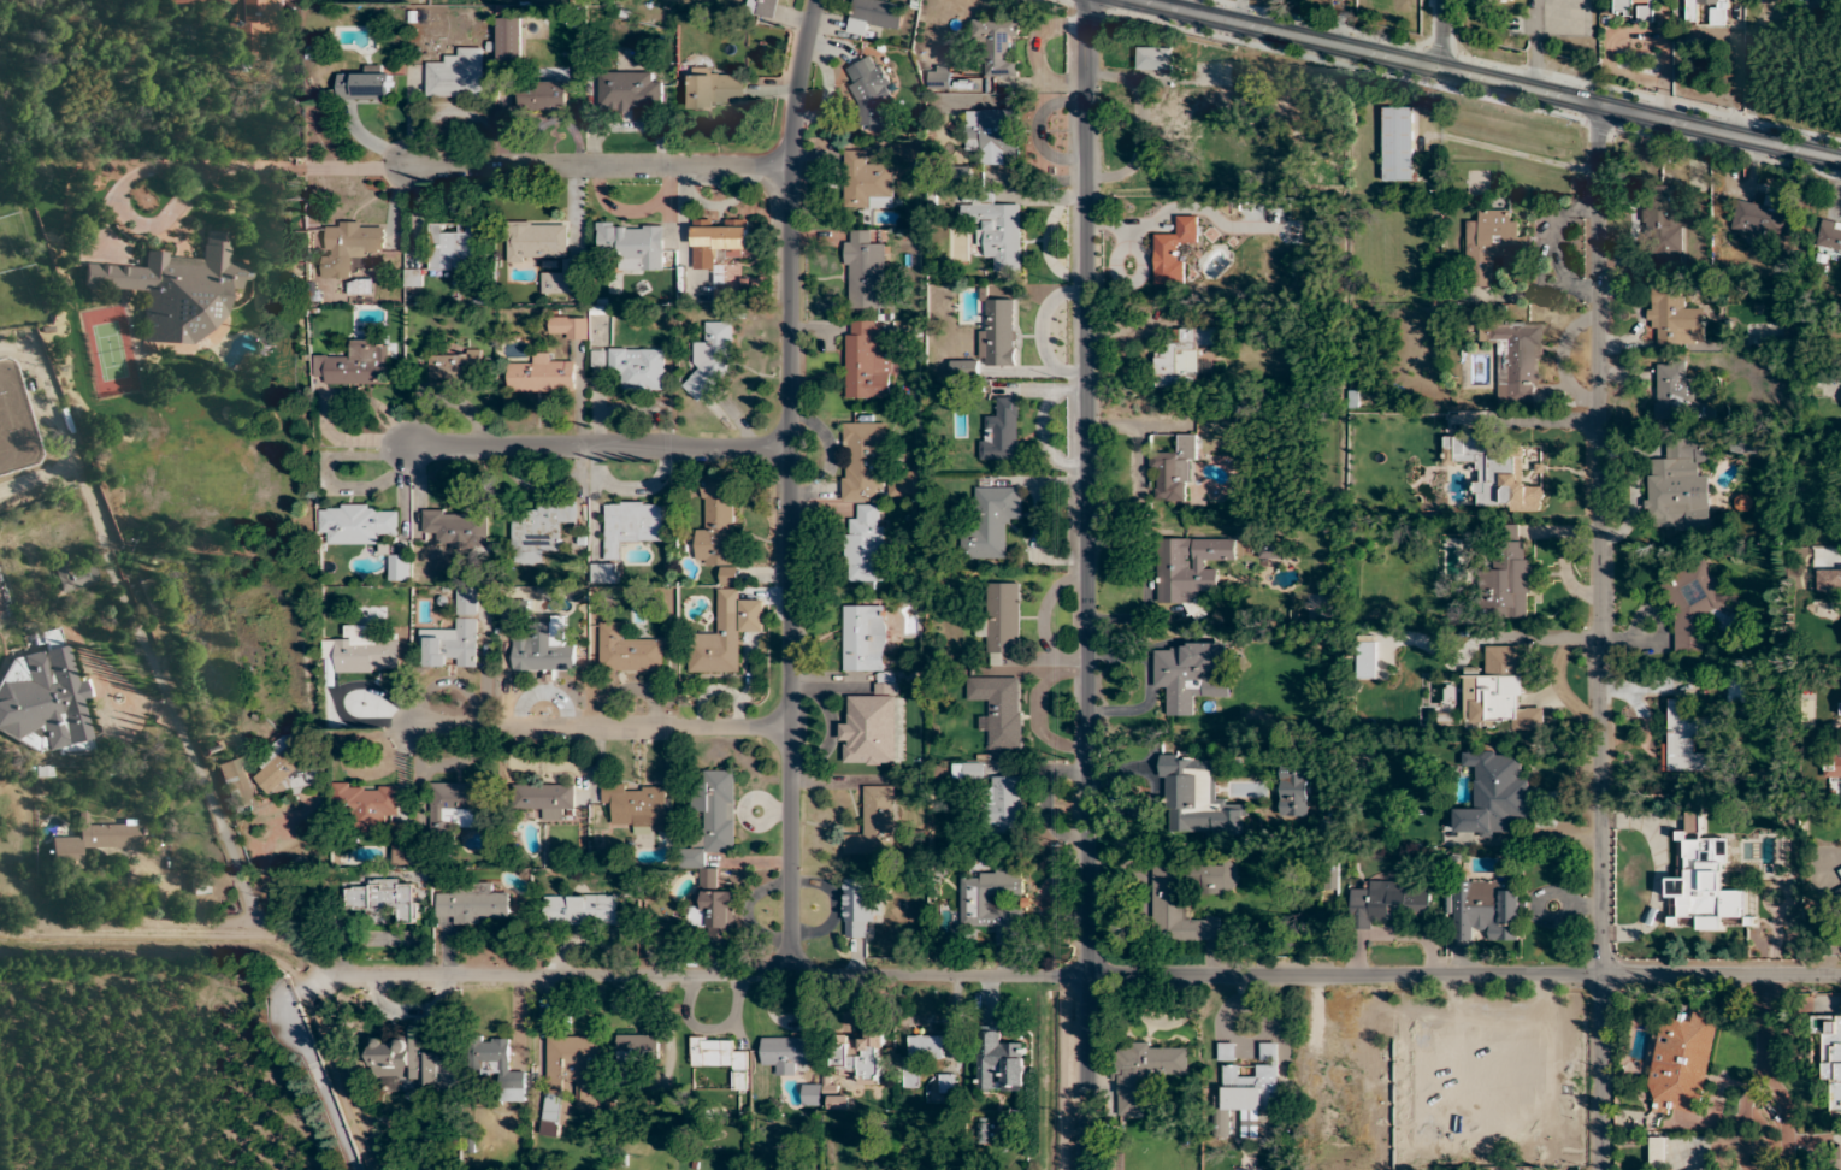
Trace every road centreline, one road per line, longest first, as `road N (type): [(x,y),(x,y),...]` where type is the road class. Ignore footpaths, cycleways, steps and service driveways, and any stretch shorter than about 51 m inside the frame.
road 1 (residential): [(1840,971),(790,963),(325,969)]
road 2 (residential): [(1084,1169),(1087,0)]
road 3 (residential): [(1604,1169),(1598,107)]
road 4 (residential): [(790,963),(790,169),(817,0)]
road 5 (secondary): [(1840,163),(1124,0)]
road 6 (residential): [(790,450),(406,447)]
road 7 (residential): [(790,169),(406,167)]
road 8 (residential): [(791,725),(409,728)]
road 9 (track): [(279,936),(0,939)]

